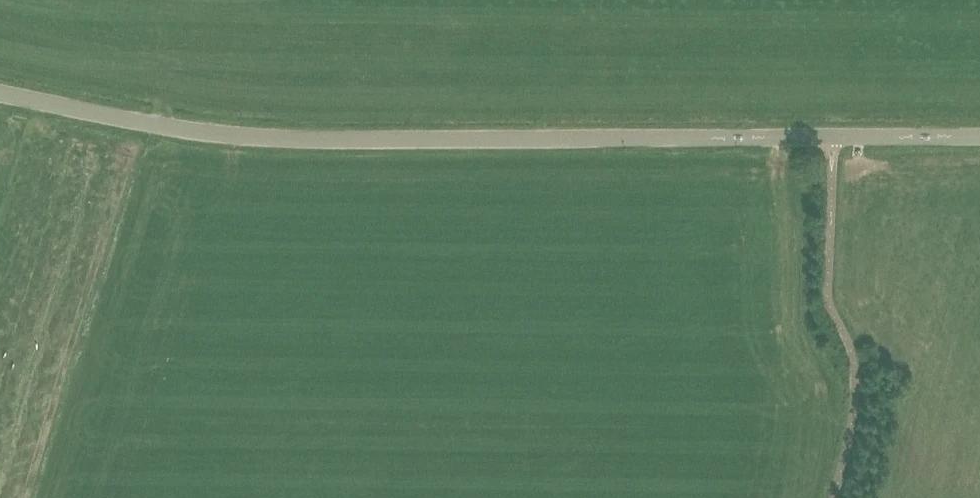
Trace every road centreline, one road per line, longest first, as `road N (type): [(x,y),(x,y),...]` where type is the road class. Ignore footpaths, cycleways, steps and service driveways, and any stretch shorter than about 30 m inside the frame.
road 1 (unclassified): [(979,136),(289,135),(204,127),(0,88)]

